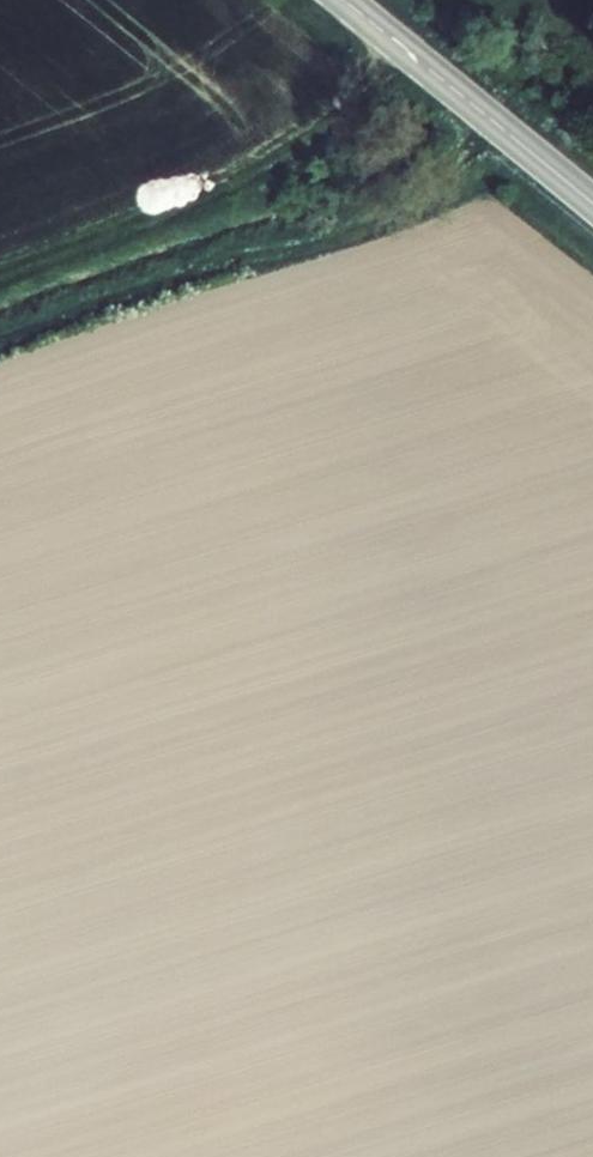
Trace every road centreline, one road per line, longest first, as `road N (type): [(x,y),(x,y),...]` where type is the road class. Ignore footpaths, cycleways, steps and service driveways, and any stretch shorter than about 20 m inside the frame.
road 1 (secondary): [(343,0),(592,203)]

